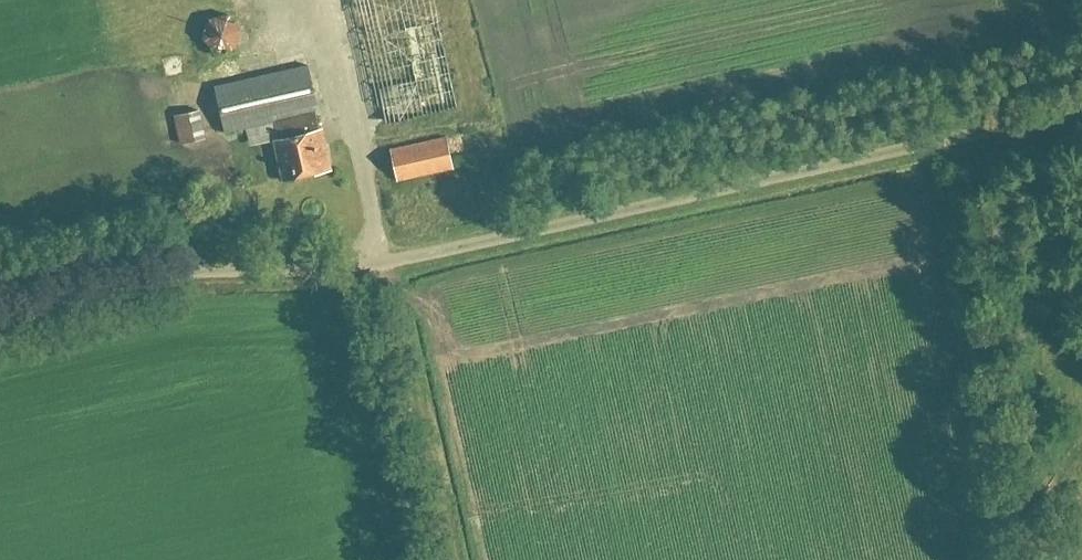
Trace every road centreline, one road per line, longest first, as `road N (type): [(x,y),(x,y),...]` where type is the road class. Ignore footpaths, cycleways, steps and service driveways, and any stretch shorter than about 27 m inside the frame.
road 1 (residential): [(0,308),(186,274),(384,265),(1081,106)]

